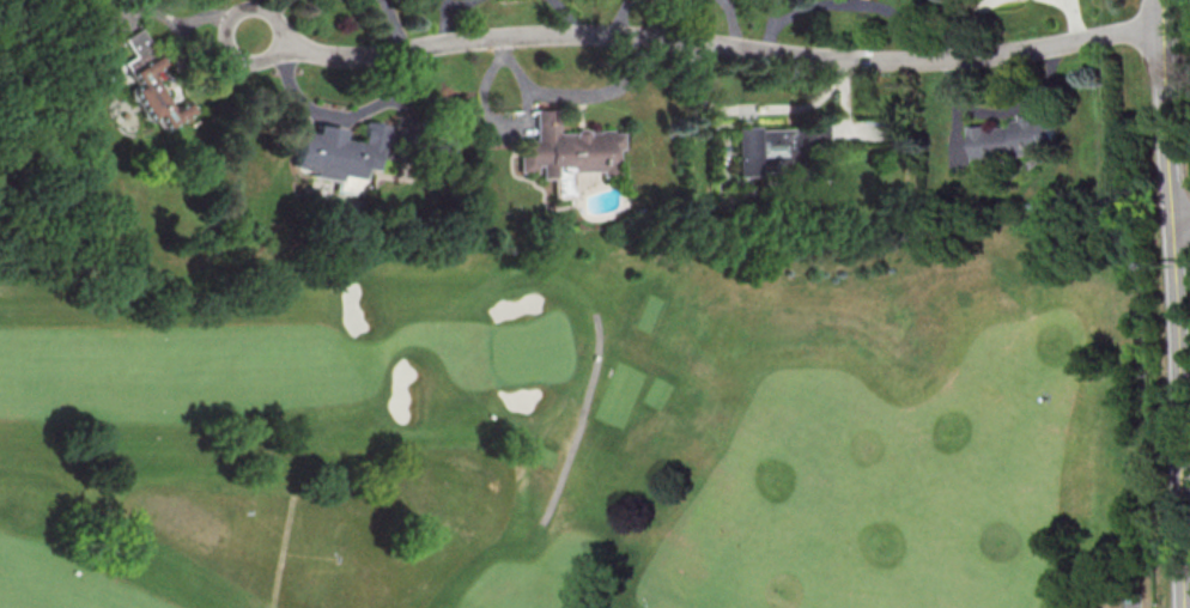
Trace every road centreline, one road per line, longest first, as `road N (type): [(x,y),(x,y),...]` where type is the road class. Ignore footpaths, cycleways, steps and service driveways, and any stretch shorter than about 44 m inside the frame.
road 1 (residential): [(1160,23),(1010,51),(915,60),(615,34),(506,35),(333,55),(247,35)]
road 2 (tertiary): [(1170,220),(1183,607)]
road 3 (tertiary): [(1159,0),(1170,220)]

